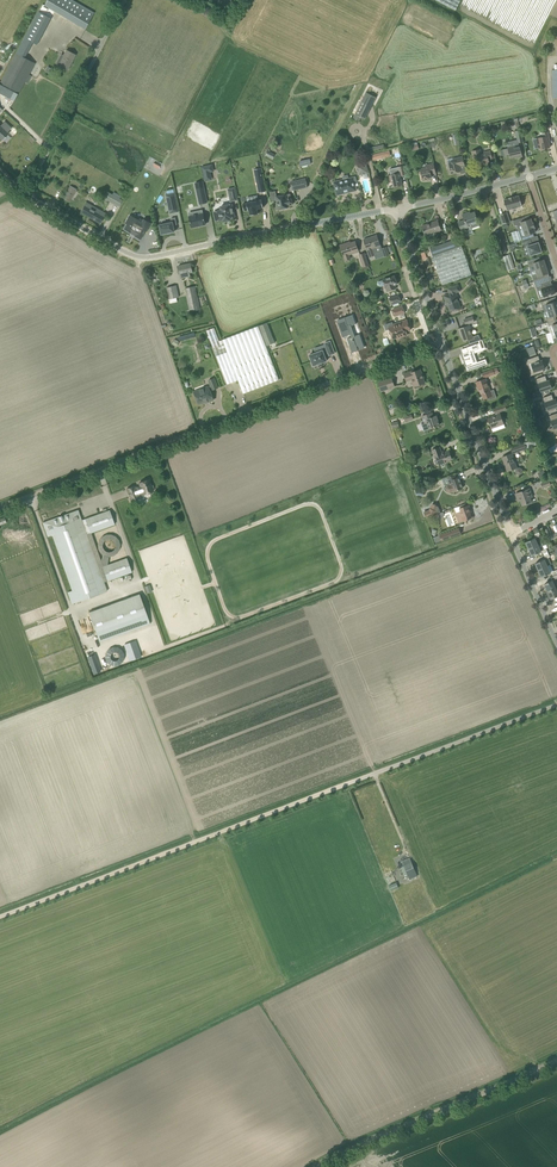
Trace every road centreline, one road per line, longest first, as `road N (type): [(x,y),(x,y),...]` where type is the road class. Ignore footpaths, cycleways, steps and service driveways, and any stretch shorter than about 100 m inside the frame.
road 1 (unclassified): [(0,505),(439,340)]
road 2 (track): [(0,918),(351,782)]
road 3 (tertiary): [(136,256),(398,208)]
road 4 (unclassified): [(316,1166),(556,1059)]
road 5 (unclassified): [(351,782),(556,705)]
road 6 (unclassified): [(26,193),(126,0)]
road 7 (tertiary): [(510,533),(439,340)]
road 8 (tertiary): [(439,340),(398,208)]
road 9 (tertiary): [(398,208),(527,177)]
road 10 (tertiary): [(136,256),(26,193)]

